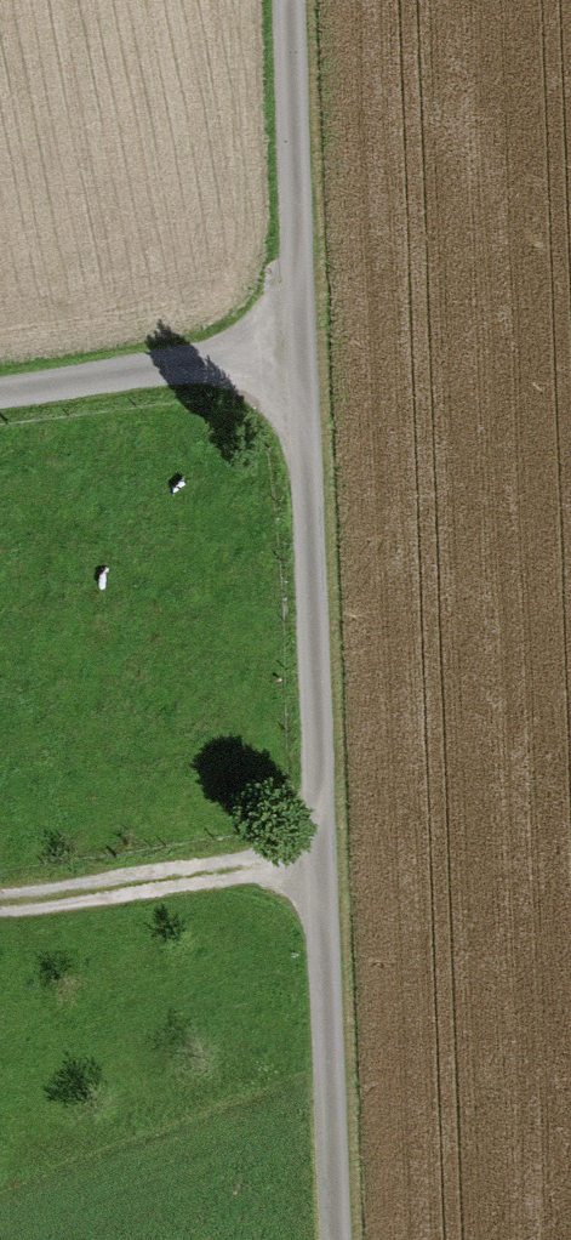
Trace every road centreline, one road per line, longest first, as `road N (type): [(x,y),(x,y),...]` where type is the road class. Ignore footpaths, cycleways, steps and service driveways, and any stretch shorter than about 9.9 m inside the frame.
road 1 (track): [(336,1239),(298,346),(292,0)]
road 2 (track): [(317,850),(0,900)]
road 3 (track): [(0,390),(298,346)]

